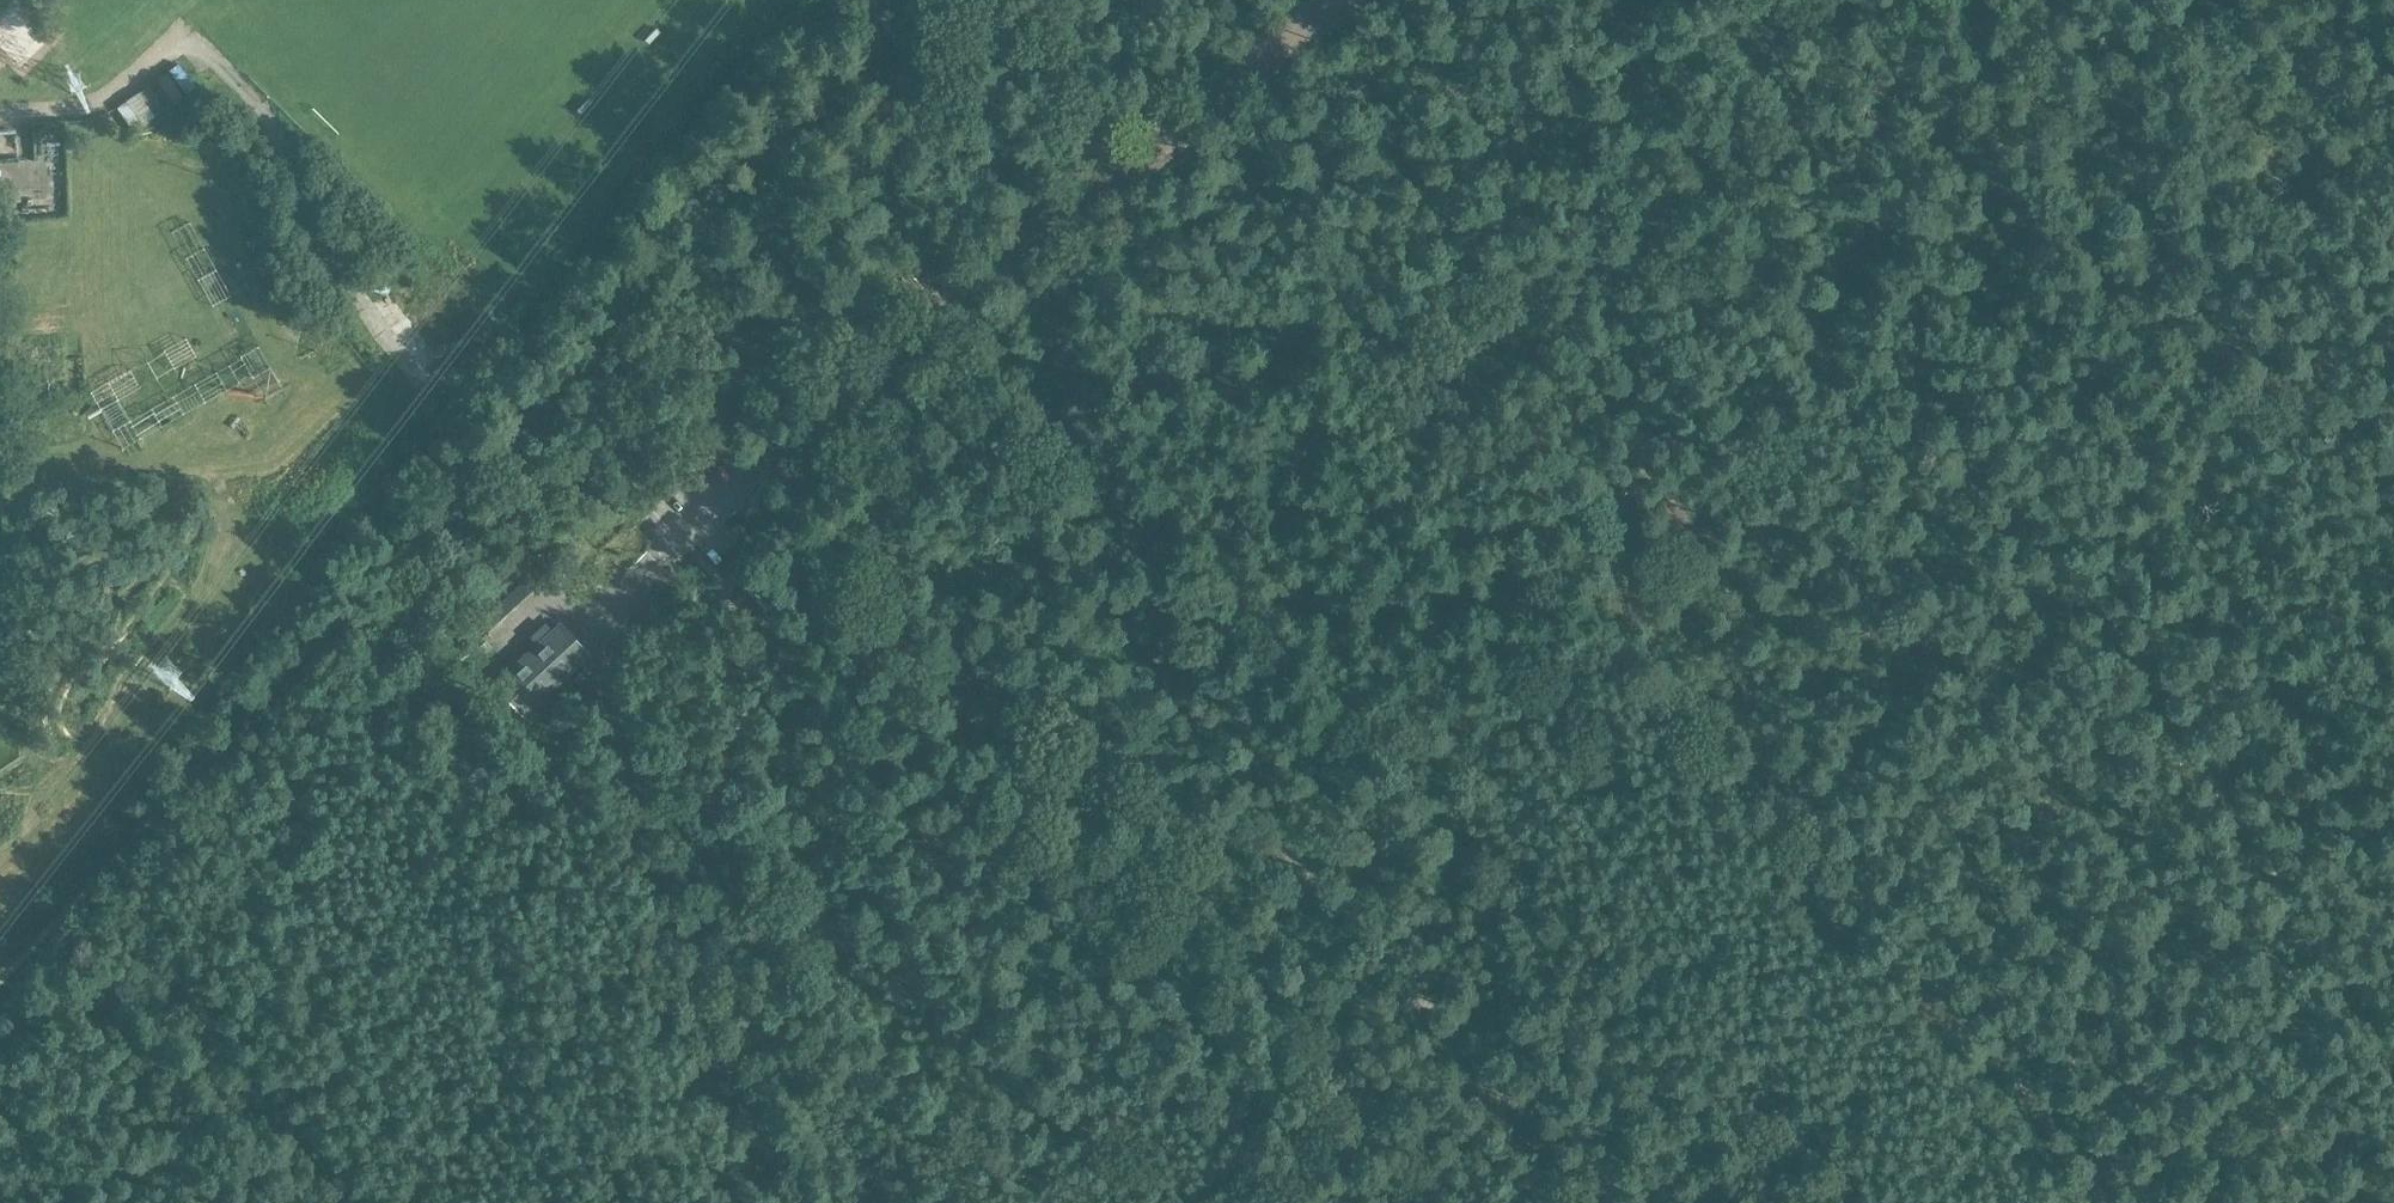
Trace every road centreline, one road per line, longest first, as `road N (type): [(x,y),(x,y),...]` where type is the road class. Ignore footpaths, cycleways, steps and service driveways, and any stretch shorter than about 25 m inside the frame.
road 1 (unclassified): [(664,548),(964,293),(1334,0)]
road 2 (track): [(45,112),(101,104),(137,80),(174,33),(190,32),(211,32),(271,109),(385,381),(306,487)]
road 3 (track): [(2393,140),(2248,0)]

